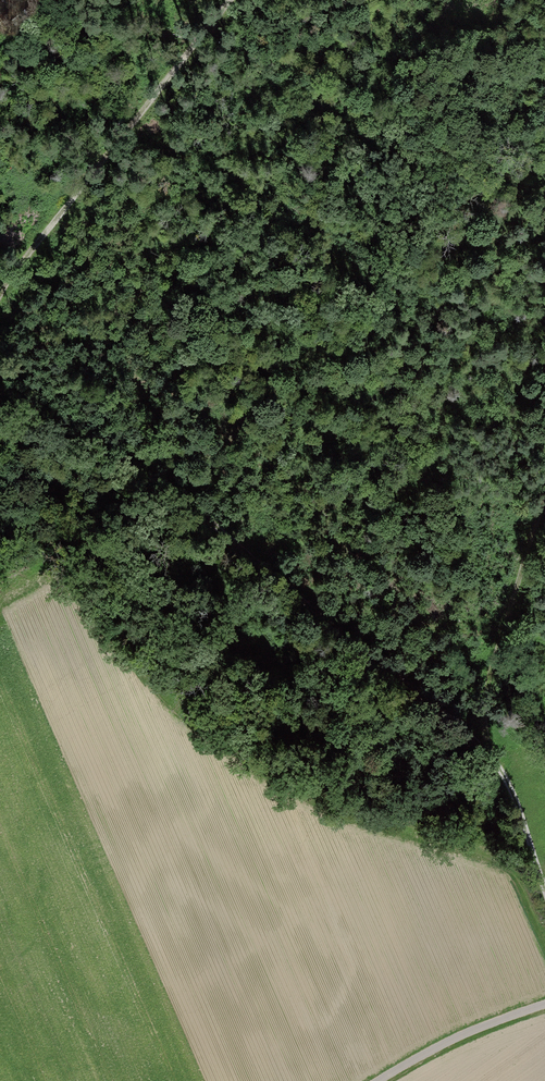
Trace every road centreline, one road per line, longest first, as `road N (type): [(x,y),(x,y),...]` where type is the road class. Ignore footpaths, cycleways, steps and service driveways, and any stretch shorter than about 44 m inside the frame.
road 1 (track): [(0,384),(159,482),(489,754),(513,792),(544,889)]
road 2 (track): [(0,296),(231,0)]
road 3 (track): [(489,754),(503,645),(544,499)]
road 4 (track): [(379,1080),(485,1025),(544,1004)]

